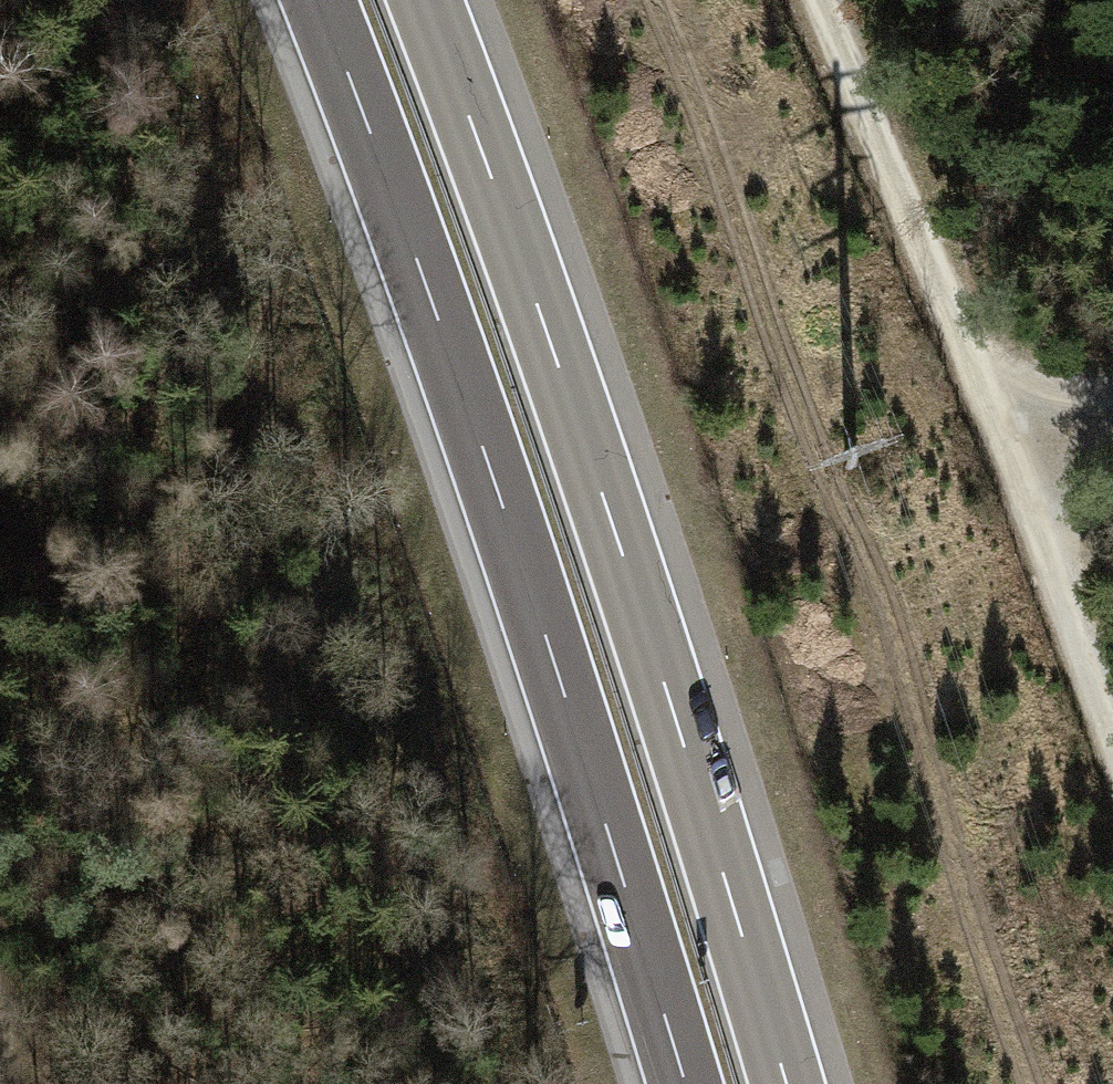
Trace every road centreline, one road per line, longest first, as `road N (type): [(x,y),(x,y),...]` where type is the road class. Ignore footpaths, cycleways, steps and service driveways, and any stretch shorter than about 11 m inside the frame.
road 1 (motorway): [(318,0),(531,590),(684,1083)]
road 2 (motorway): [(786,1083),(603,496),(424,0)]
road 3 (track): [(824,0),(1017,455)]
road 4 (track): [(1017,455),(1112,739)]
road 5 (track): [(0,957),(16,1083)]

